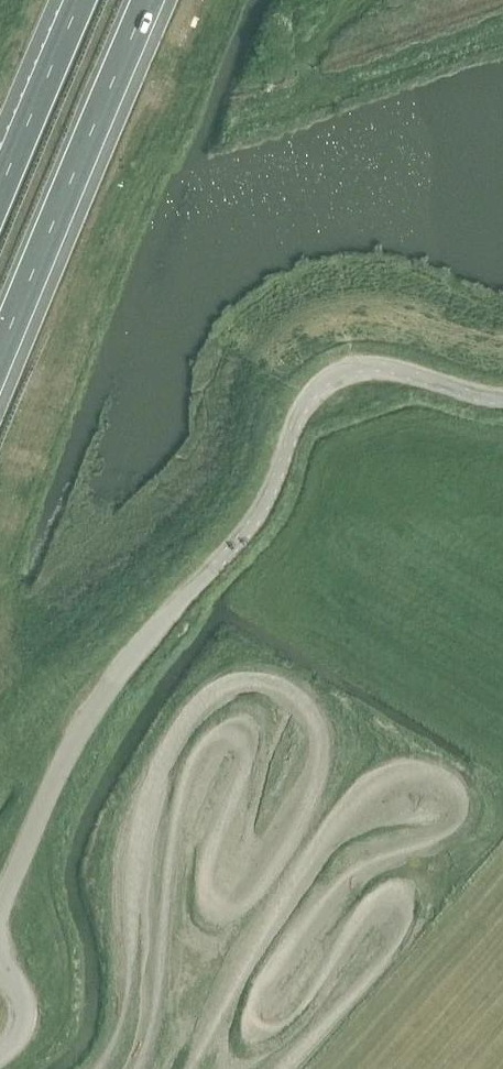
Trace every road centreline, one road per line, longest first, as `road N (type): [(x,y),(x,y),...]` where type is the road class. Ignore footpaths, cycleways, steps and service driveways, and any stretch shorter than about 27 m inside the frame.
road 1 (unclassified): [(0,901),(99,696),(262,516),(310,397),(332,375),(377,369),(502,400)]
road 2 (motorway): [(0,394),(154,0)]
road 3 (motorway): [(77,0),(0,183)]

